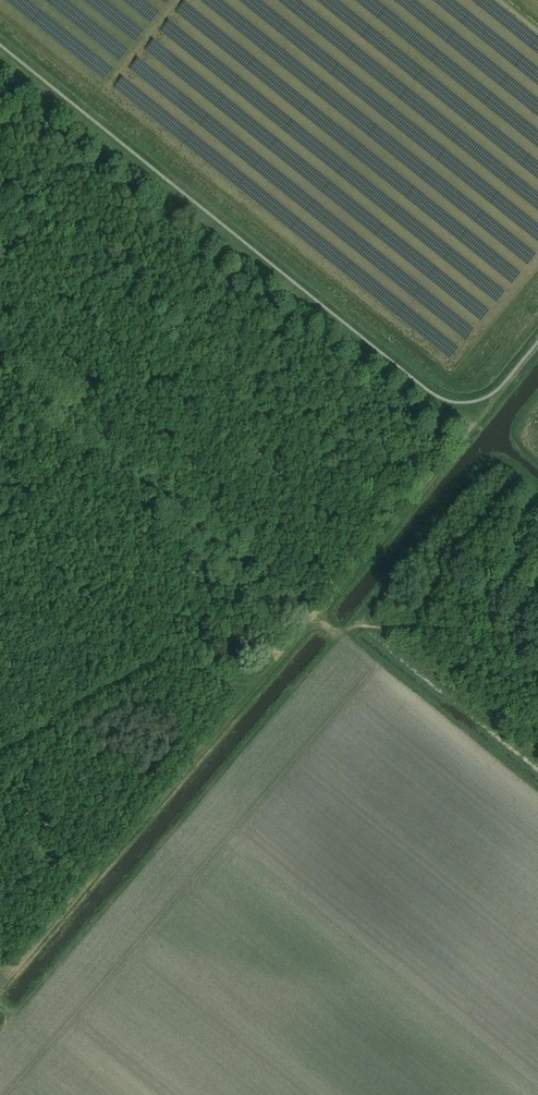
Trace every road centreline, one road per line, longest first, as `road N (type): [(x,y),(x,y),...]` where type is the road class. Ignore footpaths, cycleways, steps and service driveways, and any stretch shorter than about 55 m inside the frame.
road 1 (track): [(0,984),(480,414)]
road 2 (track): [(0,361),(337,638),(365,629),(537,634)]

